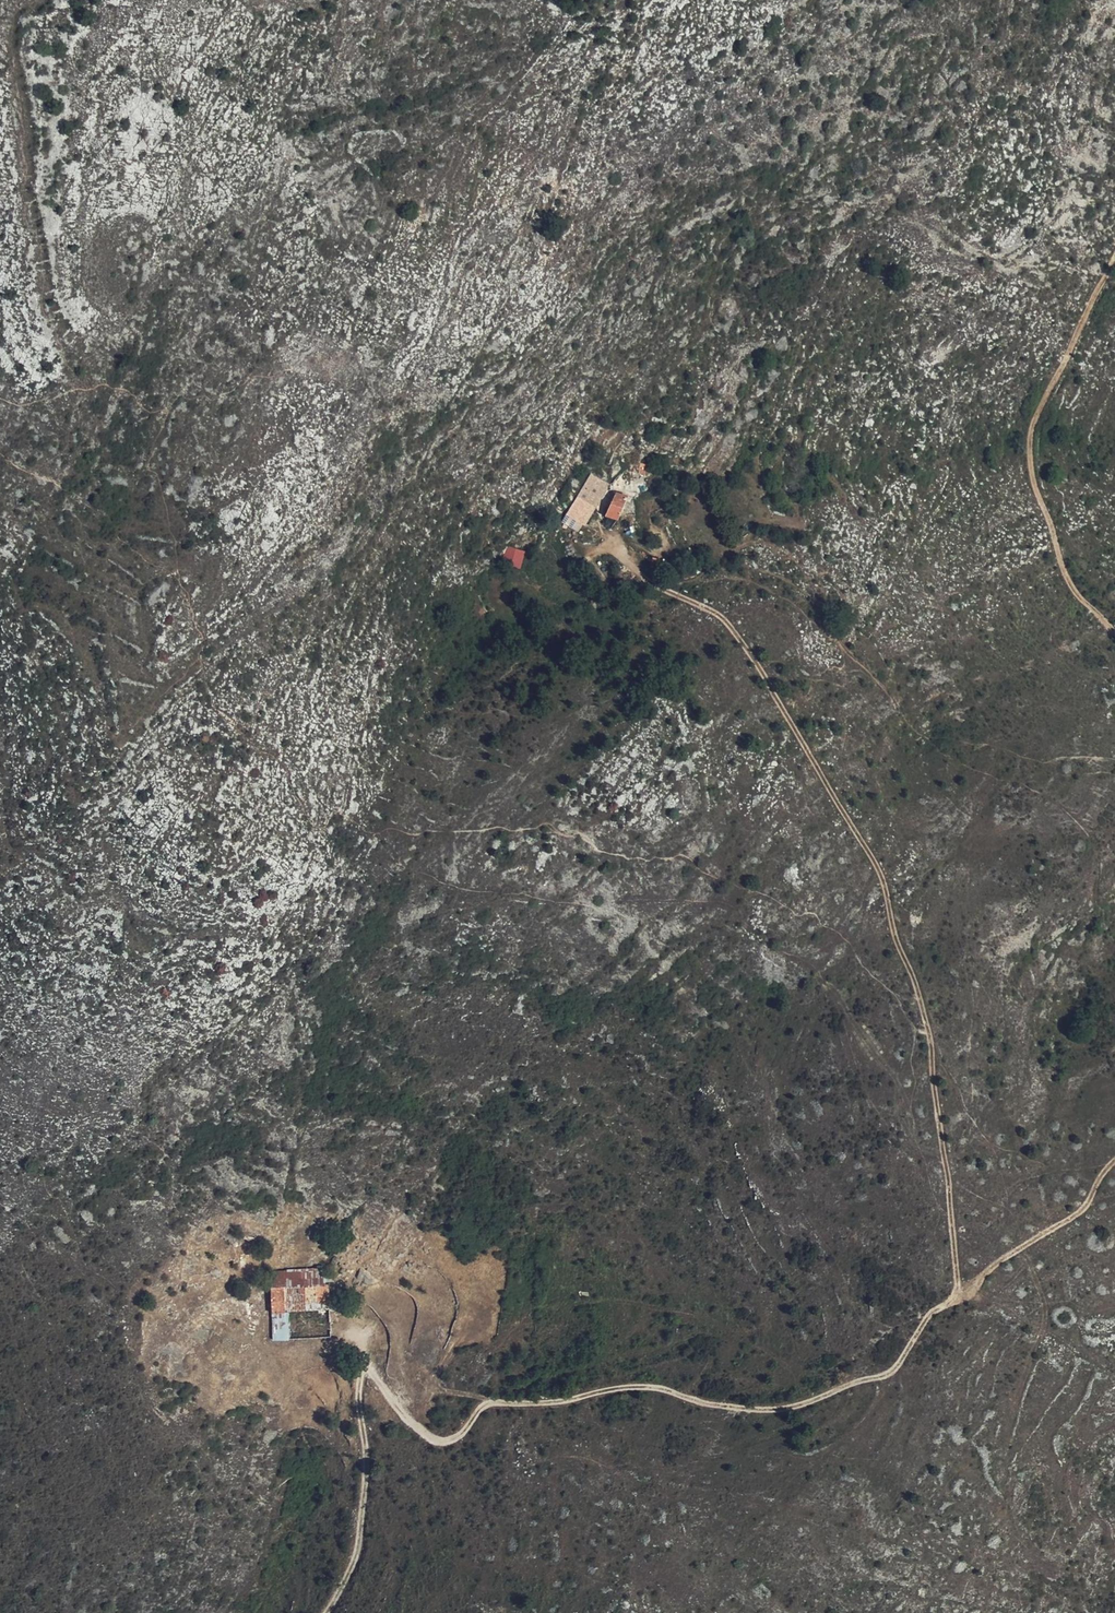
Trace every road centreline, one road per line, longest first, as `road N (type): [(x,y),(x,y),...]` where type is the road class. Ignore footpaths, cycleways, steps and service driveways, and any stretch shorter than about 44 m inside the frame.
road 1 (track): [(328,1612),(358,1548),(366,1467),(358,1395),(368,1374),(403,1416),(440,1441),(464,1431),(486,1402),(560,1403),(619,1389),(772,1411),(890,1372),(933,1311)]
road 2 (track): [(647,580),(726,622),(884,885),(932,1048),(957,1287),(951,1304)]
road 3 (track): [(1114,633),(1068,578),(1037,492),(1030,444),(1114,258)]
road 4 (track): [(820,1397),(804,1388),(791,1364),(718,1325),(613,1301)]
road 5 (track): [(1114,1162),(1082,1211),(994,1265),(951,1304)]

